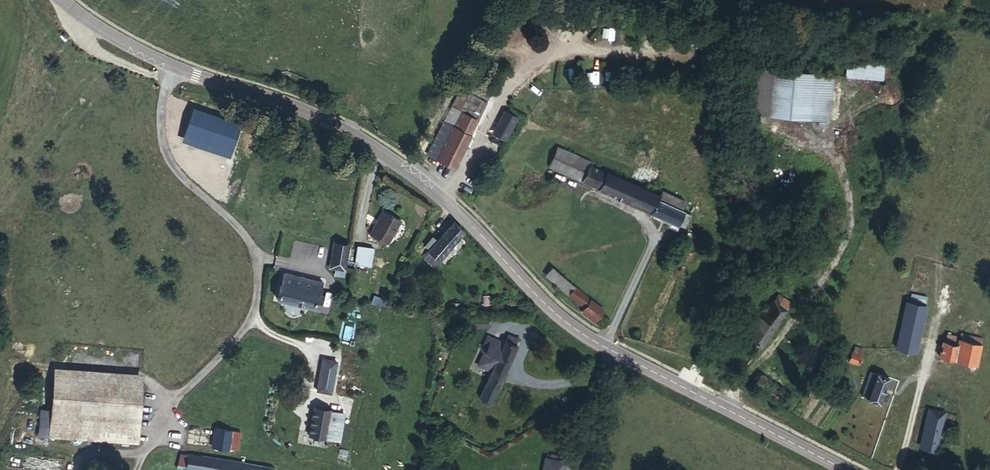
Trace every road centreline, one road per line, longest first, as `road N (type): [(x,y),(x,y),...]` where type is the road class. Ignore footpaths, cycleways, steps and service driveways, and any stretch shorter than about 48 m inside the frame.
road 1 (tertiary): [(844,469),(601,347),(548,308),(442,199),(368,146),(310,113),(145,54),(61,0)]

